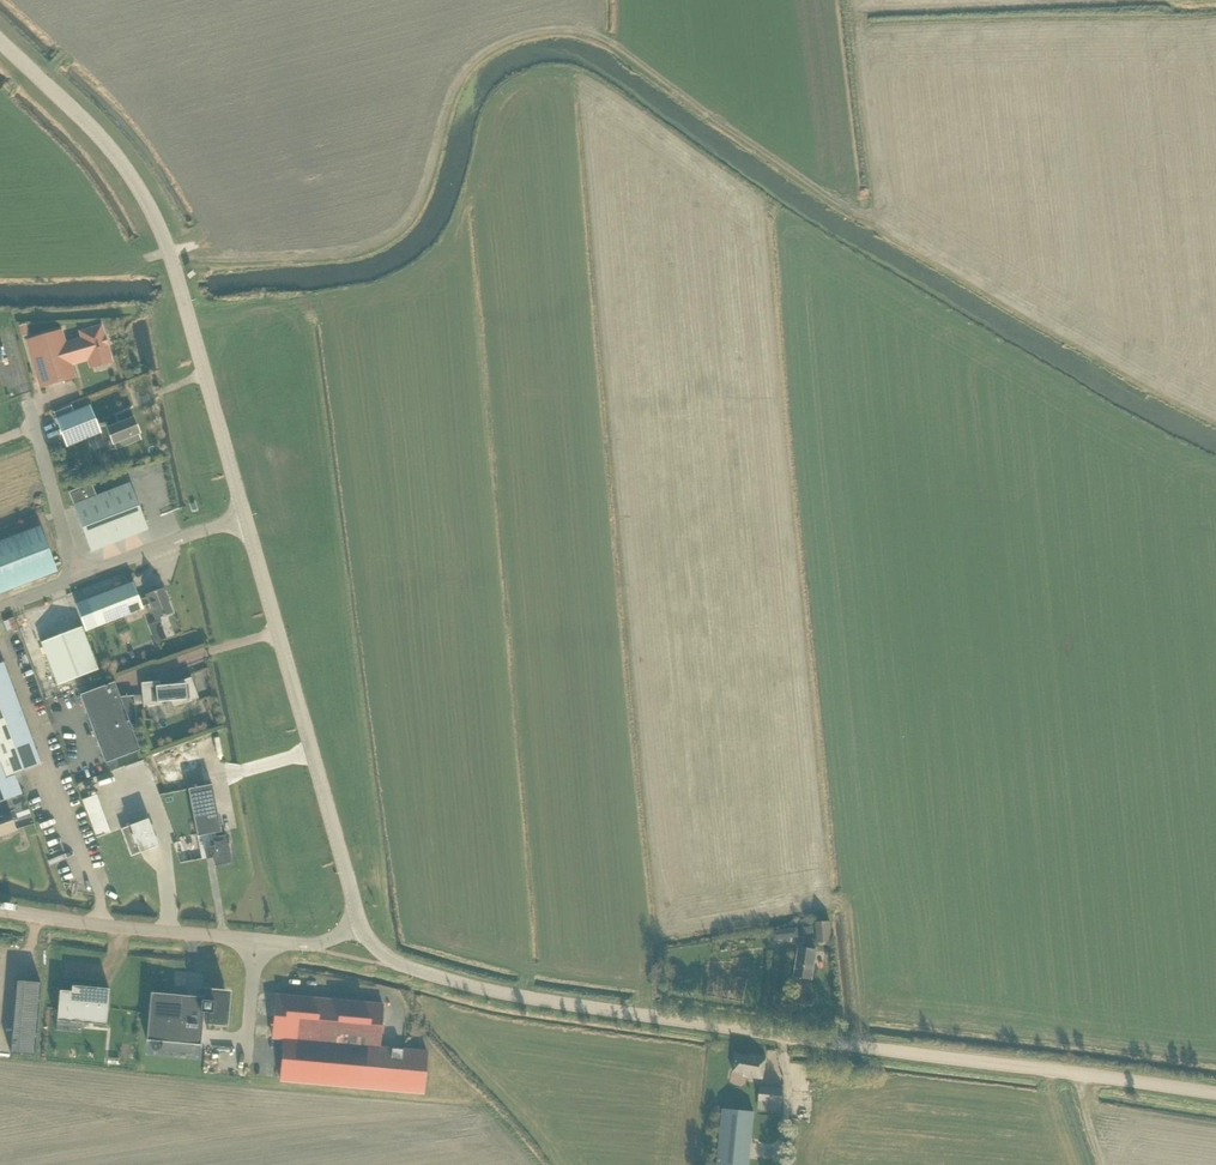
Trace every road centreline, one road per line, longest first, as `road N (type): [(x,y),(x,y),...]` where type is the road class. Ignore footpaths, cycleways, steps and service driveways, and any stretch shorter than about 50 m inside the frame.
road 1 (secondary): [(1215,1093),(490,991),(390,961),(361,924)]
road 2 (secondary): [(0,42),(106,145),(158,226),(244,516)]
road 3 (secondary): [(244,516),(361,924)]
road 4 (tertiary): [(254,940),(0,910)]
road 5 (unclassified): [(76,578),(244,516)]
road 6 (unclassified): [(76,578),(29,407)]
road 7 (unclassified): [(245,1066),(254,940)]

